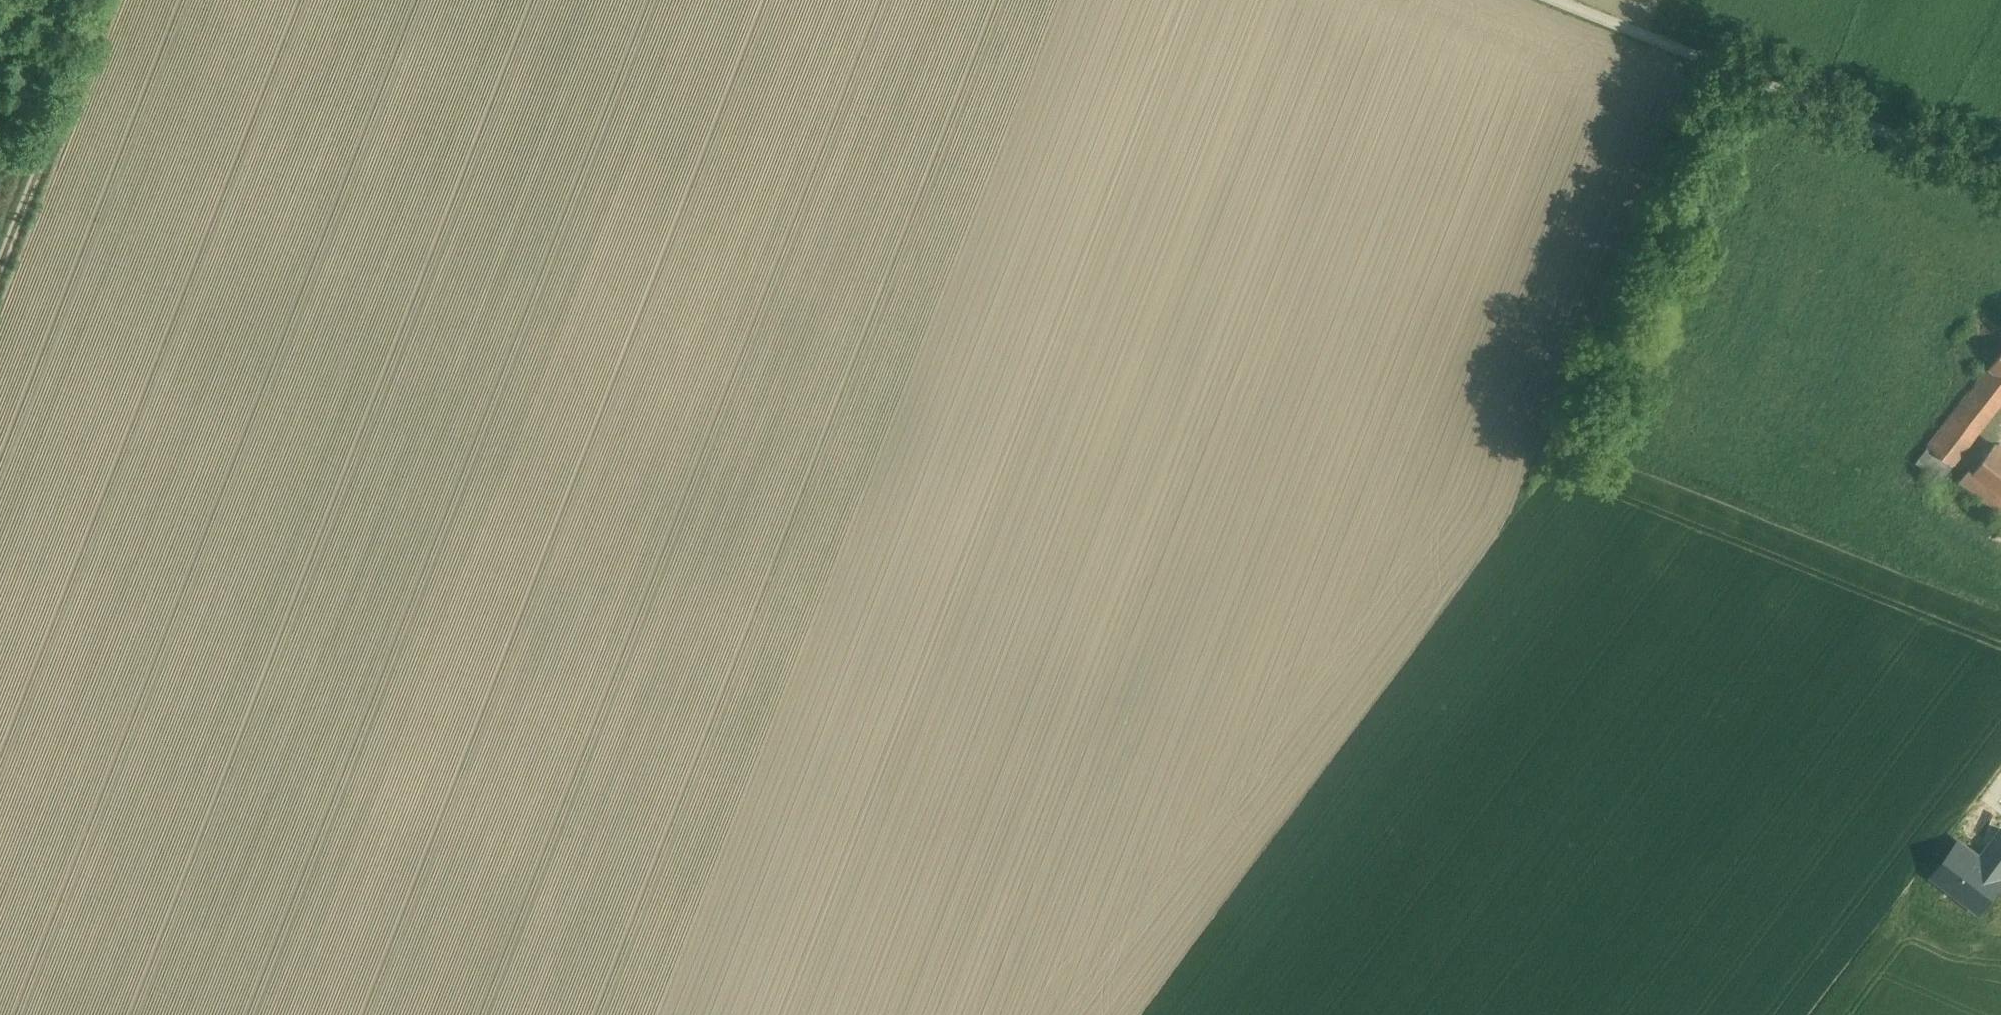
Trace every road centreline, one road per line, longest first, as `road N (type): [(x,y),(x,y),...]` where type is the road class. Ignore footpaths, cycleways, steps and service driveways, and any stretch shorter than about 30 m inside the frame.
road 1 (track): [(2000,179),(1550,0)]
road 2 (track): [(0,302),(123,0)]

